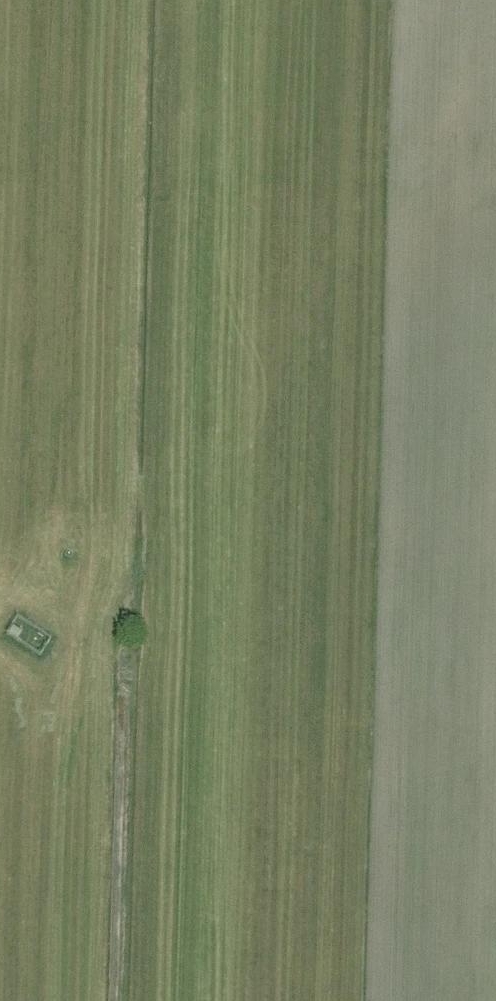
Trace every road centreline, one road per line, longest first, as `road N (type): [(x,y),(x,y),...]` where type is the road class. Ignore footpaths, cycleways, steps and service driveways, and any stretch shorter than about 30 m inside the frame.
road 1 (track): [(142,0),(114,1000)]

